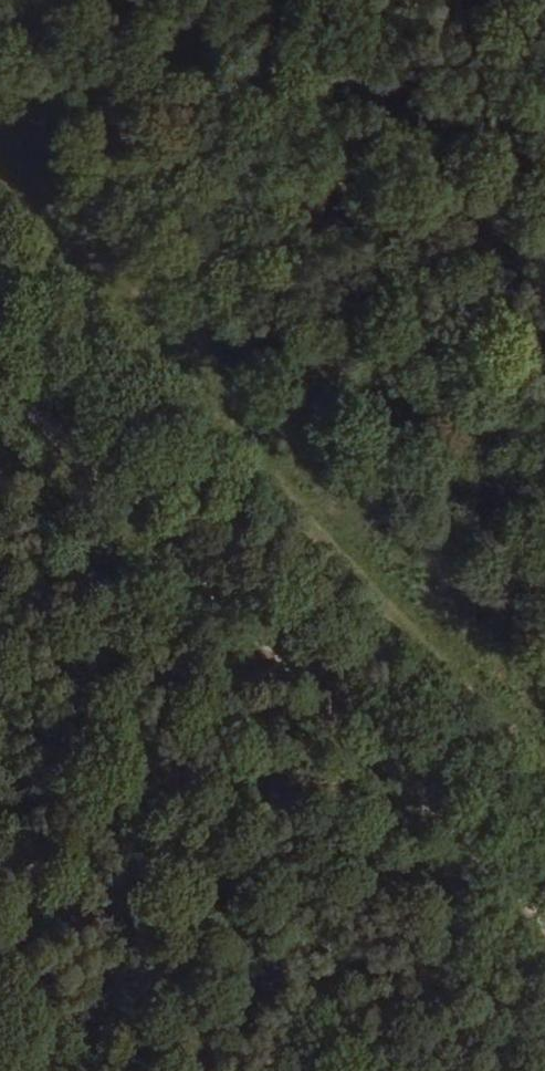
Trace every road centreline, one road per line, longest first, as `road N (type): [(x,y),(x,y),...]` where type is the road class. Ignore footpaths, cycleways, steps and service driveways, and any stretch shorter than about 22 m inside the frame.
road 1 (track): [(0,192),(233,405),(354,548),(544,747)]
road 2 (track): [(544,919),(0,372)]

